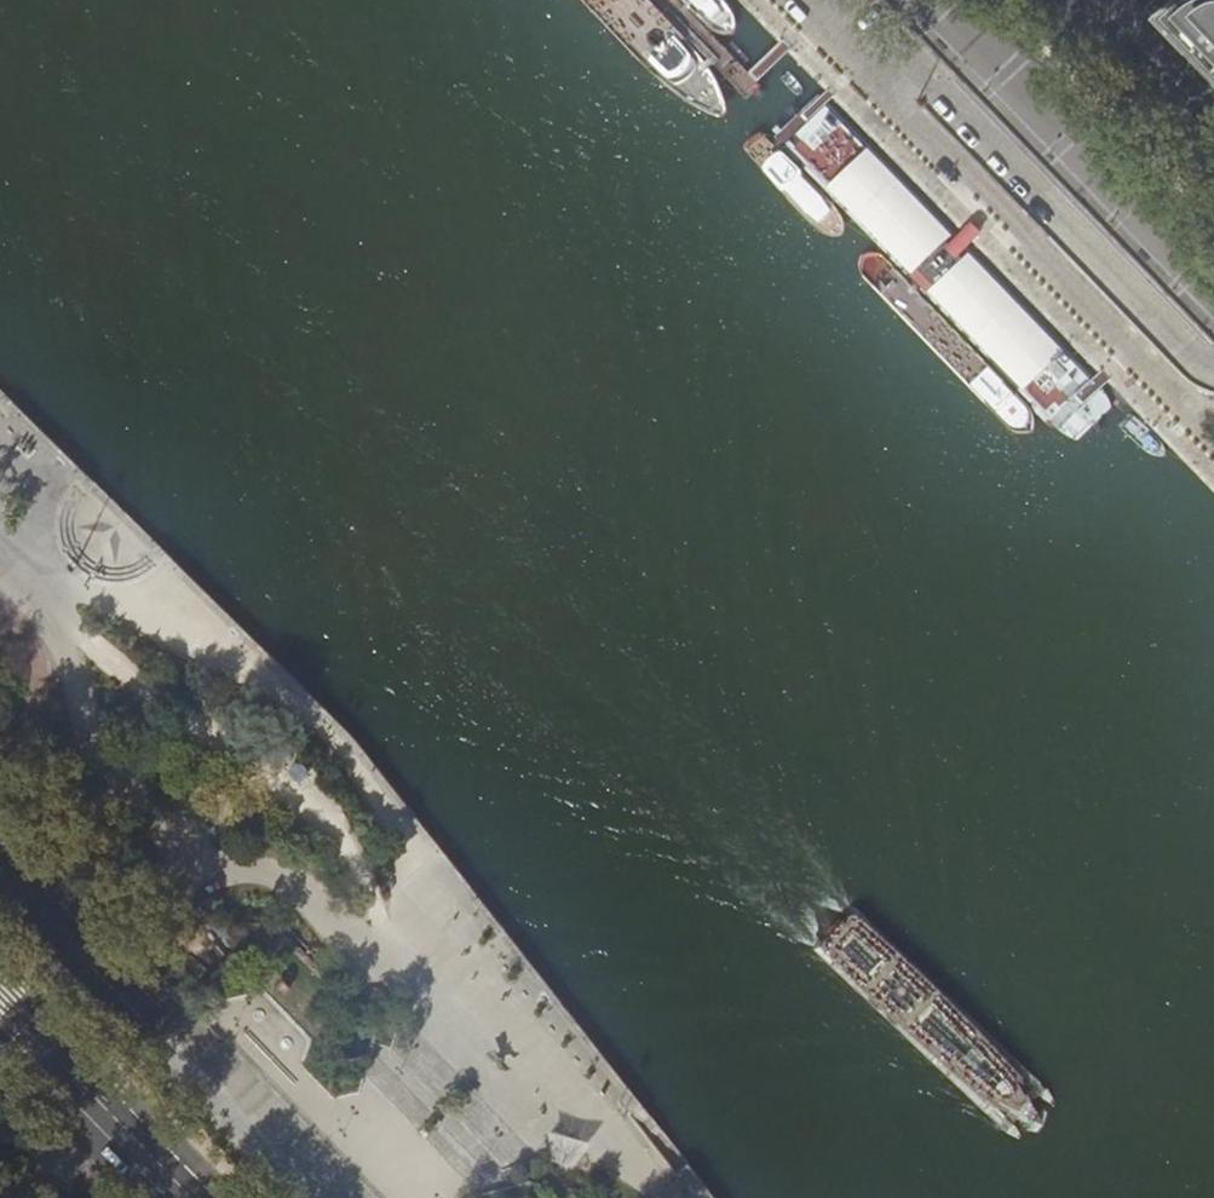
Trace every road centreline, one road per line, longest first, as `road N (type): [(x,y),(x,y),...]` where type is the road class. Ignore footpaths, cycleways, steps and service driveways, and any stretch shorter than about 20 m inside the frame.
road 1 (primary): [(169,1197),(0,1020)]
road 2 (primary): [(1052,0),(1213,168)]

